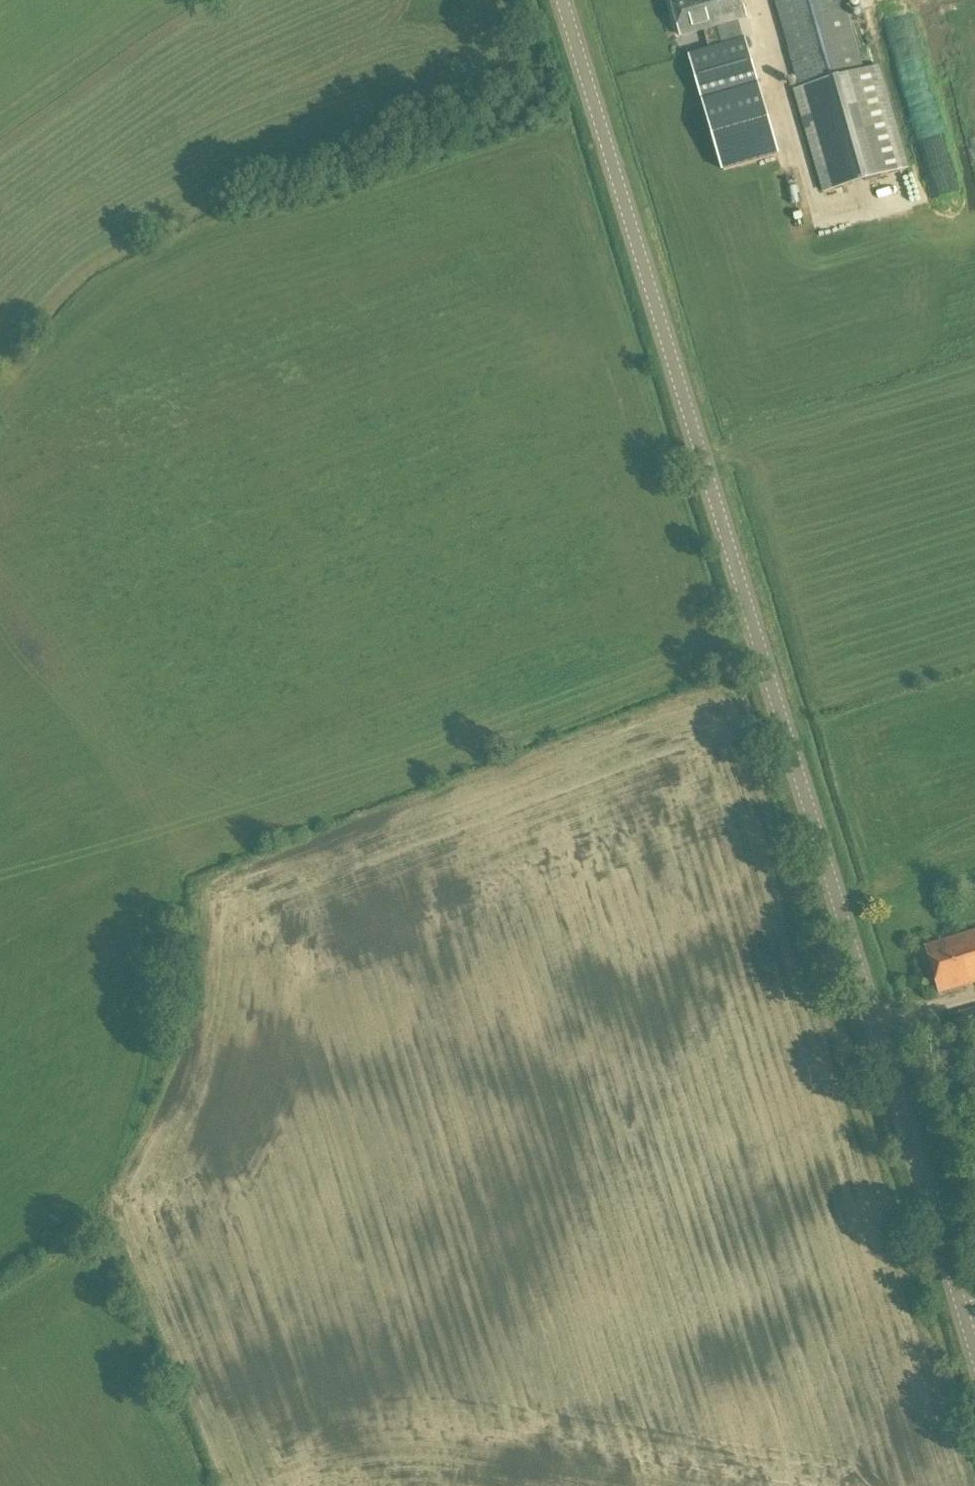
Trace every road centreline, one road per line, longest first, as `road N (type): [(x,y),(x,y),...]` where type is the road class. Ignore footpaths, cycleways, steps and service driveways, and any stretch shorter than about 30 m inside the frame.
road 1 (tertiary): [(965,1316),(562,0)]

